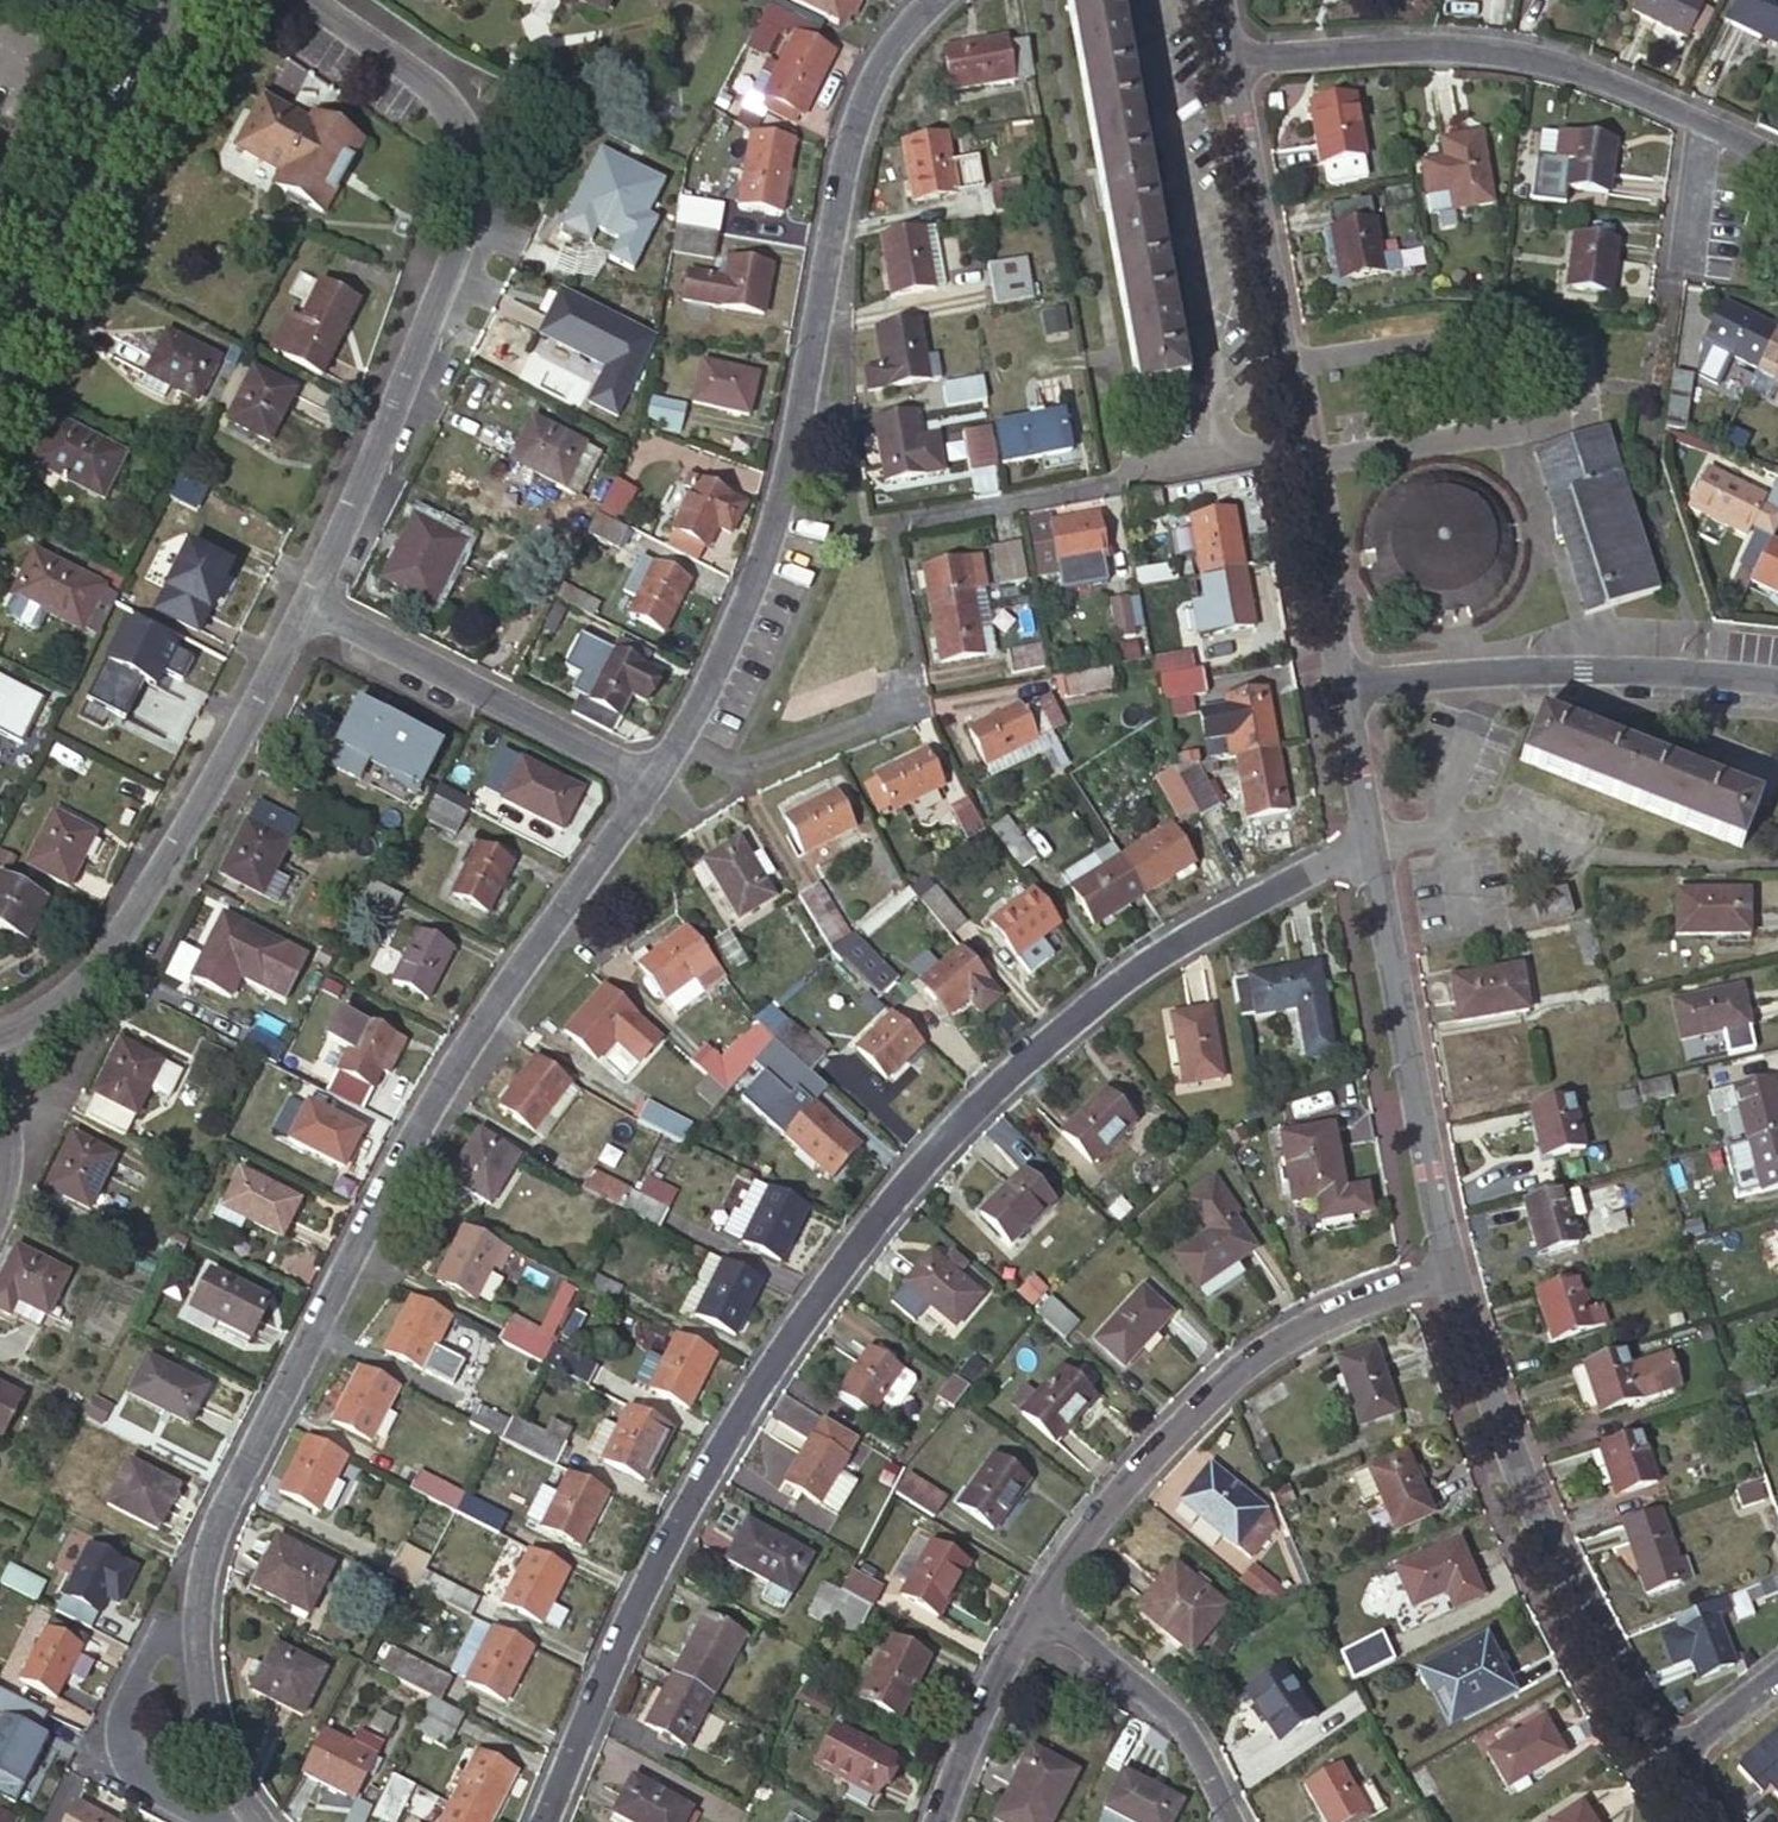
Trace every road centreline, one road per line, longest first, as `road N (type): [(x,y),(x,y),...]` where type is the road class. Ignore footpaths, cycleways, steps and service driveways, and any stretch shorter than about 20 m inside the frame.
road 1 (residential): [(543,1821),(613,1652),(714,1459),(878,1214),(1047,1044),(1210,924),(1357,848)]
road 2 (residential): [(262,1821),(223,1760),(200,1672),(205,1591),(223,1513),(437,1100),(653,783)]
road 3 (residential): [(653,783),(721,663),(762,556),(842,168),(880,72),(937,0)]
road 4 (residential): [(264,0),(437,97),(470,168),(471,208),(458,253),(306,603)]
road 5 (residential): [(1223,74),(1329,689)]
road 6 (residential): [(1223,74),(1440,51),(1543,58),(1777,161)]
road 7 (residential): [(1439,1270),(1531,1527),(1661,1775)]
road 8 (residential): [(1035,1611),(1119,1491),(1222,1387),(1312,1321),(1439,1270)]
road 9 (residential): [(306,603),(122,920),(66,992),(0,1038)]
road 10 (residential): [(1329,689),(1582,666),(1706,667),(1777,679)]
road 11 (residential): [(1357,848),(1439,1270)]
road 12 (residential): [(306,603),(653,783)]
road 13 (tertiary): [(165,42),(0,352)]
road 14 (residential): [(1035,1611),(1127,1674),(1184,1725),(1233,1821)]
road 15 (residential): [(938,1821),(965,1747),(1035,1611)]
road 16 (residential): [(1329,689),(1357,848)]
road 17 (residential): [(1777,1681),(1661,1775)]
road 18 (residential): [(0,1071),(10,1170),(0,1216)]

